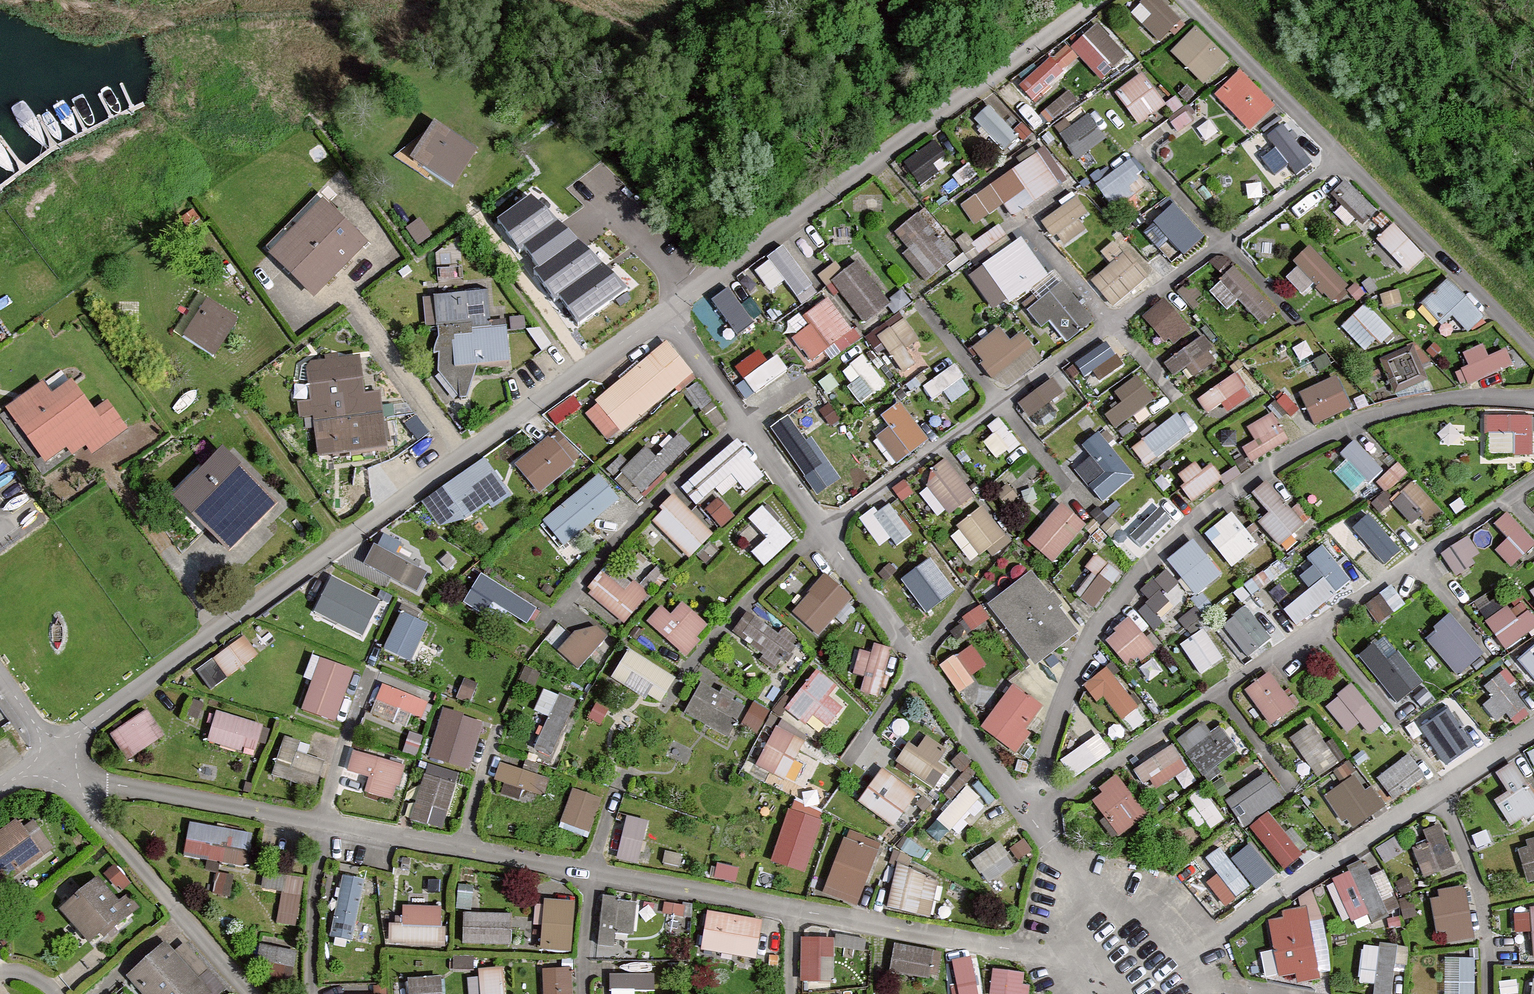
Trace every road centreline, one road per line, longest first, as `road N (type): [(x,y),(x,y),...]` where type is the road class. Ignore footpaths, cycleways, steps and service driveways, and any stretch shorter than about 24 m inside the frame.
road 1 (residential): [(53,751),(663,313)]
road 2 (residential): [(1030,818),(1090,635),(1156,554),(1279,461),(1379,413),(1478,395),(1533,402)]
road 3 (residential): [(823,530),(1347,160)]
road 4 (residential): [(1533,483),(1030,818)]
road 5 (residential): [(1136,968),(590,873)]
road 6 (residential): [(663,313),(1096,0)]
road 7 (residential): [(590,873),(72,780)]
road 8 (residential): [(823,530),(1030,818)]
road 9 (residential): [(72,780),(252,993)]
road 10 (residential): [(663,313),(823,530)]
road 11 (residential): [(1533,349),(1347,160)]
road 12 (residential): [(1218,931),(1437,794)]
road 13 (residential): [(663,710),(737,610),(823,530)]
road 14 (residential): [(1347,160),(1185,0)]
road 15 (residential): [(1437,794),(1481,892),(1487,993)]
road 16 (residential): [(1030,818),(1136,968)]
road 17 (residential): [(584,993),(590,873)]

